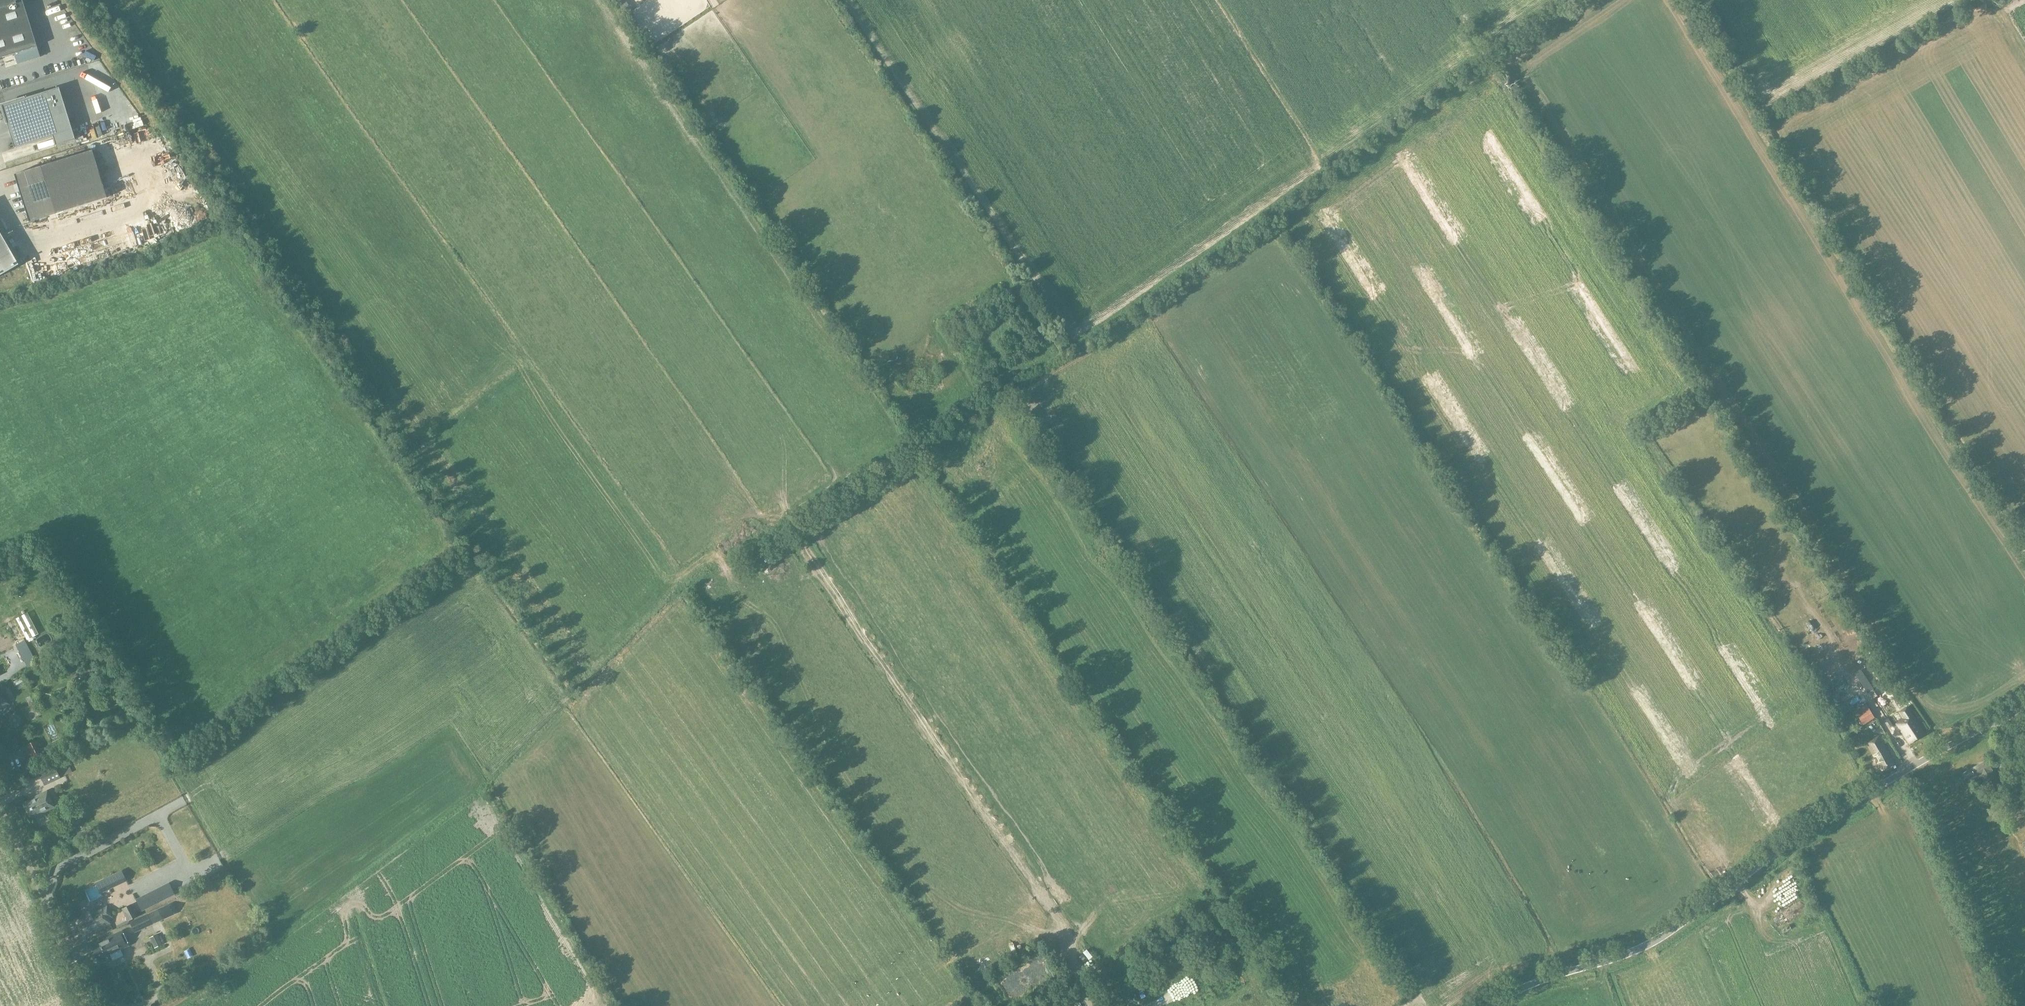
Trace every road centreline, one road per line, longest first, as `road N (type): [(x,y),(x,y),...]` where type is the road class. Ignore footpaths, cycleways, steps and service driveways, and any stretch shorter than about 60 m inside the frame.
road 1 (unclassified): [(1488,1005),(1653,942),(1822,821),(2024,707)]
road 2 (unclassified): [(91,1005),(0,809)]

